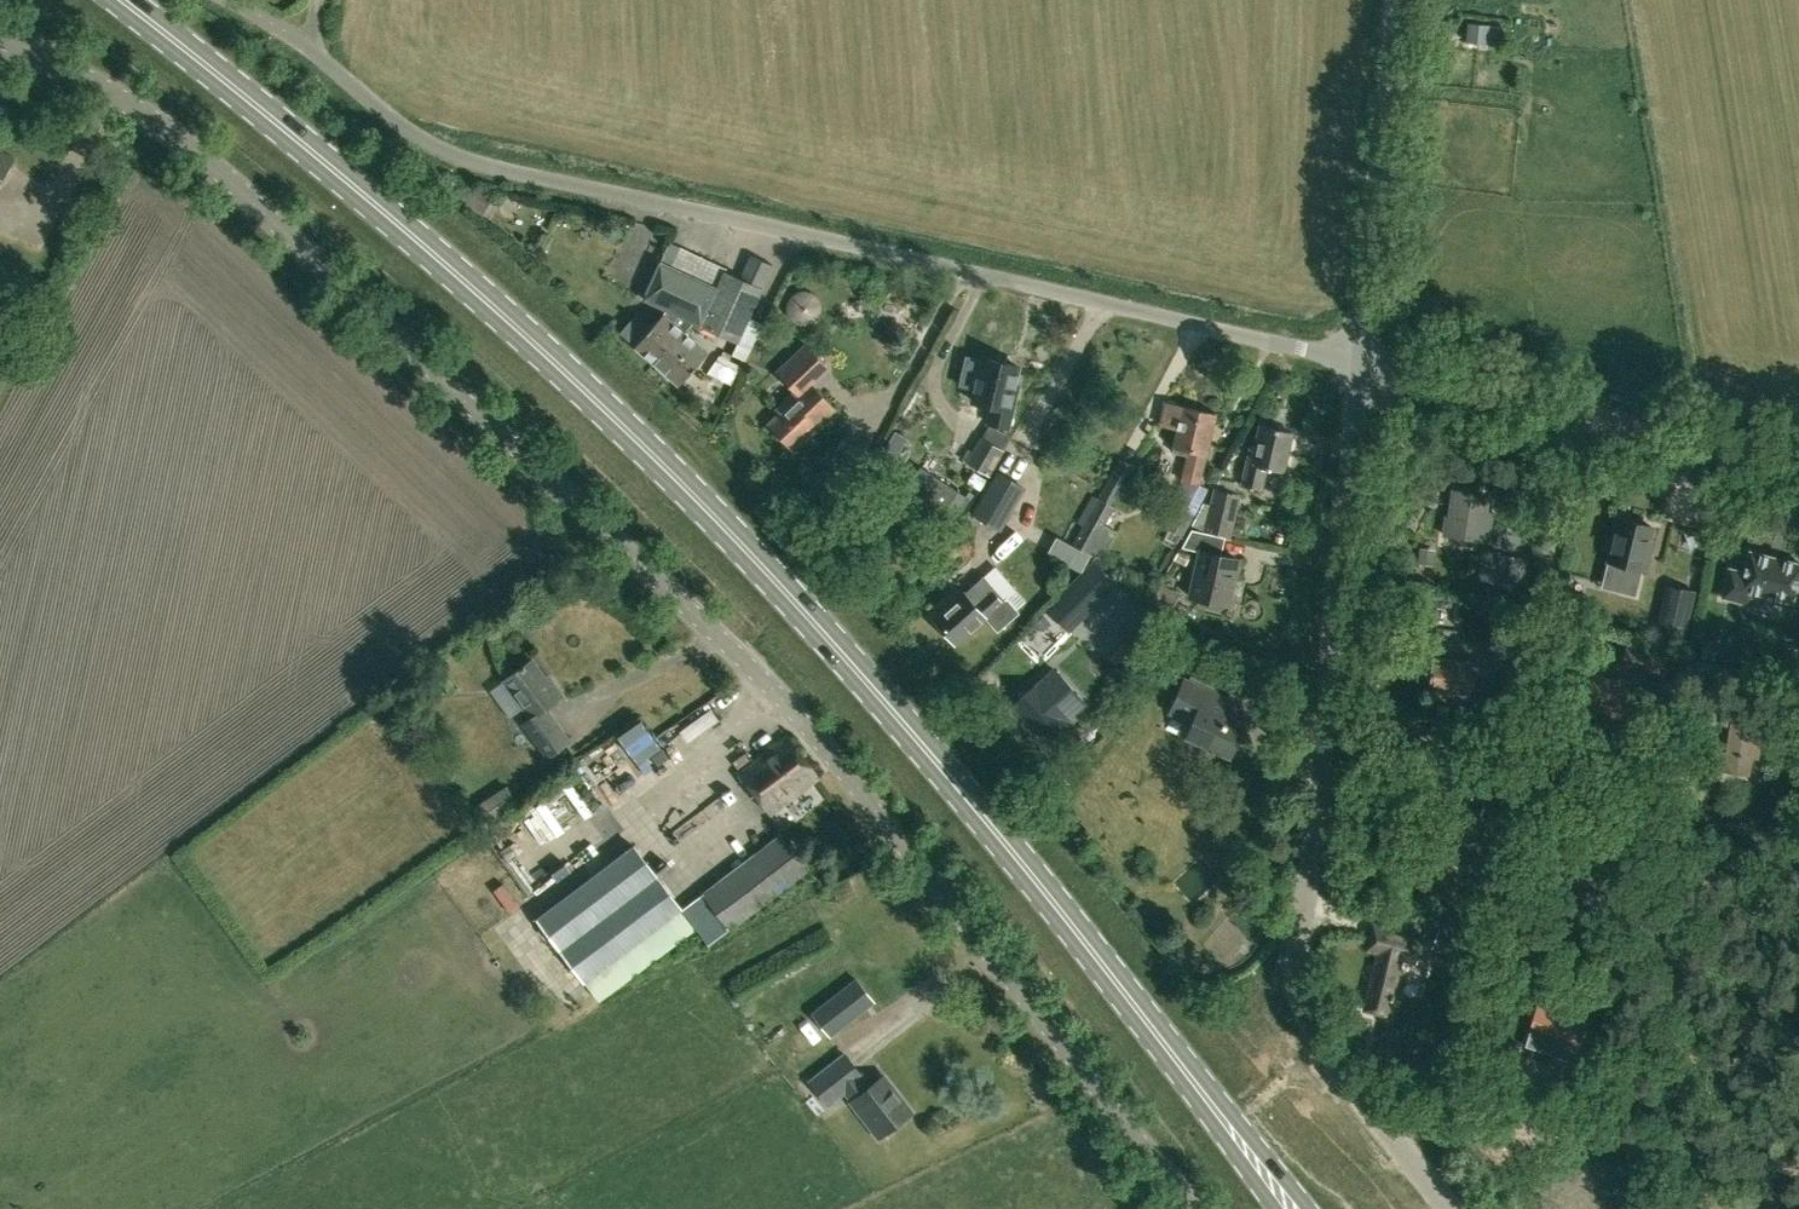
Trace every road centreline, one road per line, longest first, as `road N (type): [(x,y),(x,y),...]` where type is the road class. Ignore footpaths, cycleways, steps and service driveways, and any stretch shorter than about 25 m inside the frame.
road 1 (unclassified): [(1190,1208),(820,743),(688,610),(261,235),(34,82),(0,69)]
road 2 (primary): [(1169,1050),(1008,844),(675,475),(371,200),(121,0)]
road 3 (unclassified): [(1363,359),(465,160),(297,39),(230,0)]
road 4 (unclassified): [(1445,1208),(1339,1080),(1312,1031),(1297,968),(1363,359)]
road 5 (unclassified): [(1798,463),(1363,359)]
road 6 (track): [(1716,1208),(1636,1150),(1601,1139),(1463,1110),(1380,1128)]
road 7 (unclassified): [(1363,359),(1393,0)]
road 8 (primary): [(1309,1208),(1169,1050)]
road 9 (primary): [(1169,1050),(1275,1208)]

